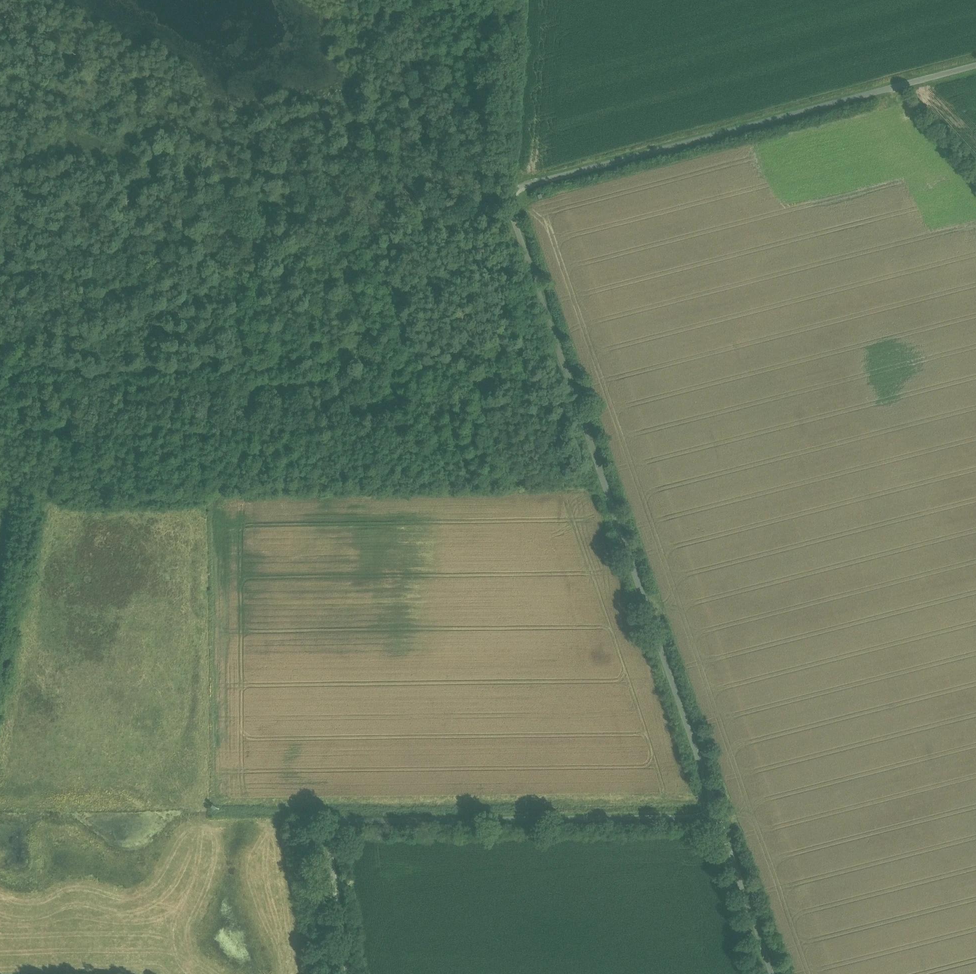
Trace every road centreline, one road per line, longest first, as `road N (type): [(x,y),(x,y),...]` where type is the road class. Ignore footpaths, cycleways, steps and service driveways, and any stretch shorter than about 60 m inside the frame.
road 1 (unclassified): [(975,66),(512,194),(720,824)]
road 2 (unclassified): [(720,824),(337,825),(329,838),(349,973)]
road 3 (unclassified): [(720,824),(773,973)]

